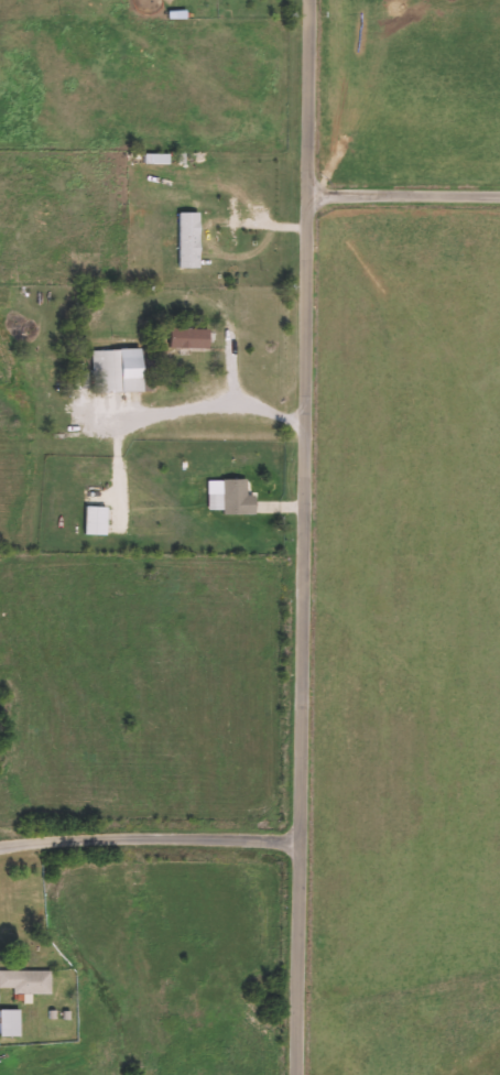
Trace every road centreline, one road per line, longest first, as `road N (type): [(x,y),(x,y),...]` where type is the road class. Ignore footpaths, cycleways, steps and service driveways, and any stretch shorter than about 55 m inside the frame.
road 1 (residential): [(309,0),(296,1074)]
road 2 (residential): [(0,850),(301,840)]
road 3 (residential): [(499,197),(308,195)]

